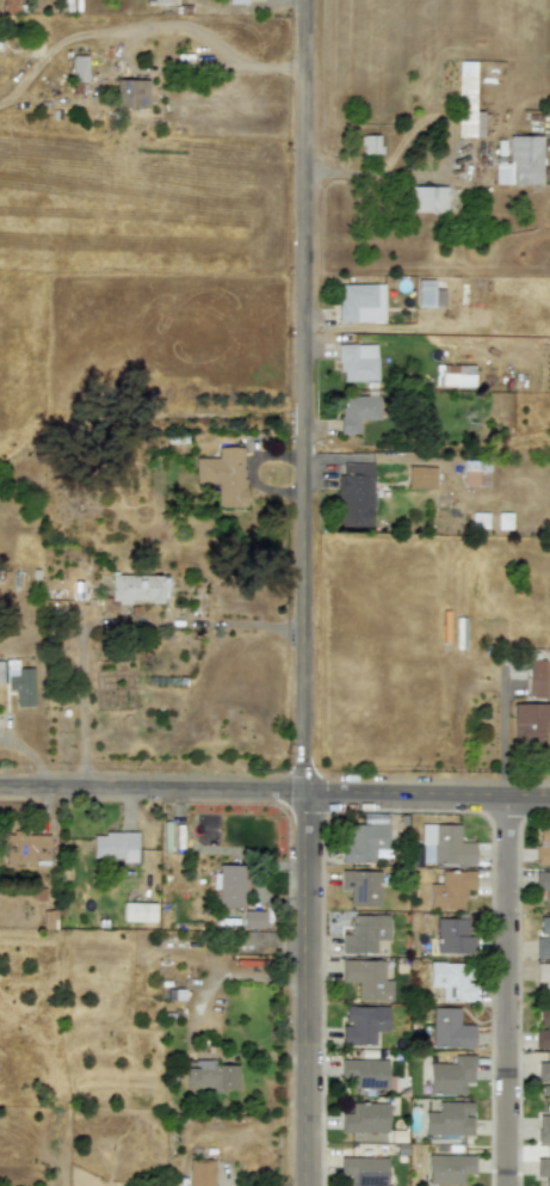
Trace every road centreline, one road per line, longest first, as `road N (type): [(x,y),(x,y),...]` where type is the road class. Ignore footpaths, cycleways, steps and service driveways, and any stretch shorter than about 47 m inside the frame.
road 1 (tertiary): [(310,1185),(302,629),(311,0)]
road 2 (tertiary): [(549,799),(0,785)]
road 3 (residential): [(507,798),(508,1185)]

